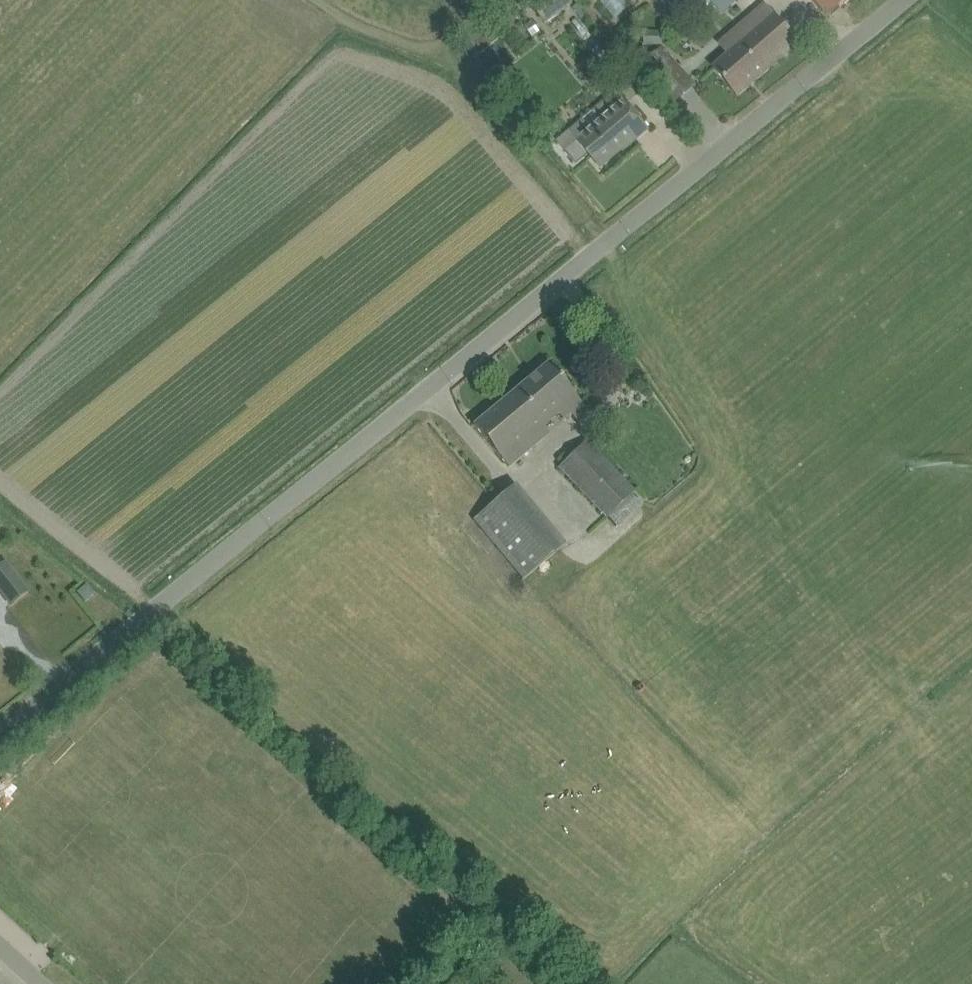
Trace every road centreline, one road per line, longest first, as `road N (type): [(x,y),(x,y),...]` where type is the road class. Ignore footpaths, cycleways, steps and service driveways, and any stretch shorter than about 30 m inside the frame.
road 1 (unclassified): [(910,0),(0,728)]

